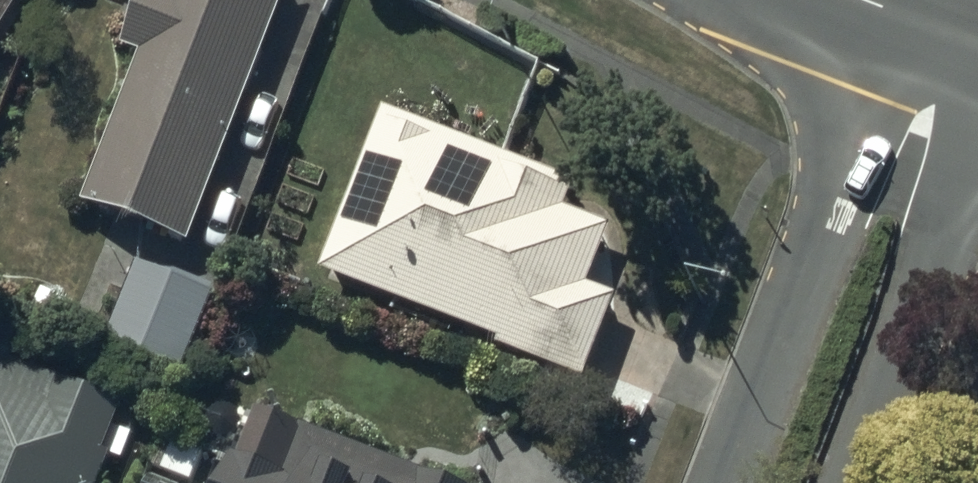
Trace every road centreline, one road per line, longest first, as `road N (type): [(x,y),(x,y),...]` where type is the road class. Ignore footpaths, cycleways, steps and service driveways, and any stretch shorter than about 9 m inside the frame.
road 1 (residential): [(954,37),(785,482)]

